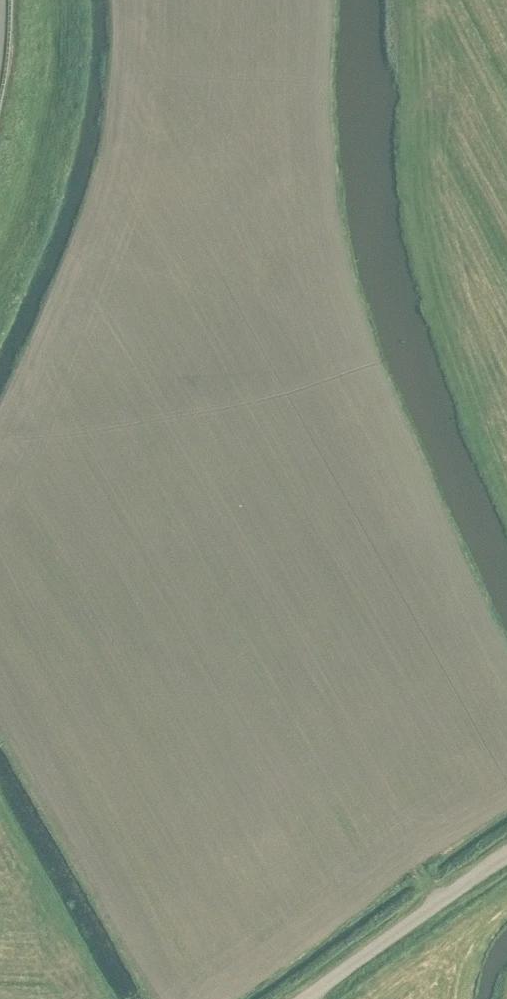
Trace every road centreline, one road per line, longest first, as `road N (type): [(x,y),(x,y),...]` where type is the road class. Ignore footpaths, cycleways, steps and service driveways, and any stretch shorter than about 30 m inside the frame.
road 1 (unclassified): [(303,998),(506,860)]

